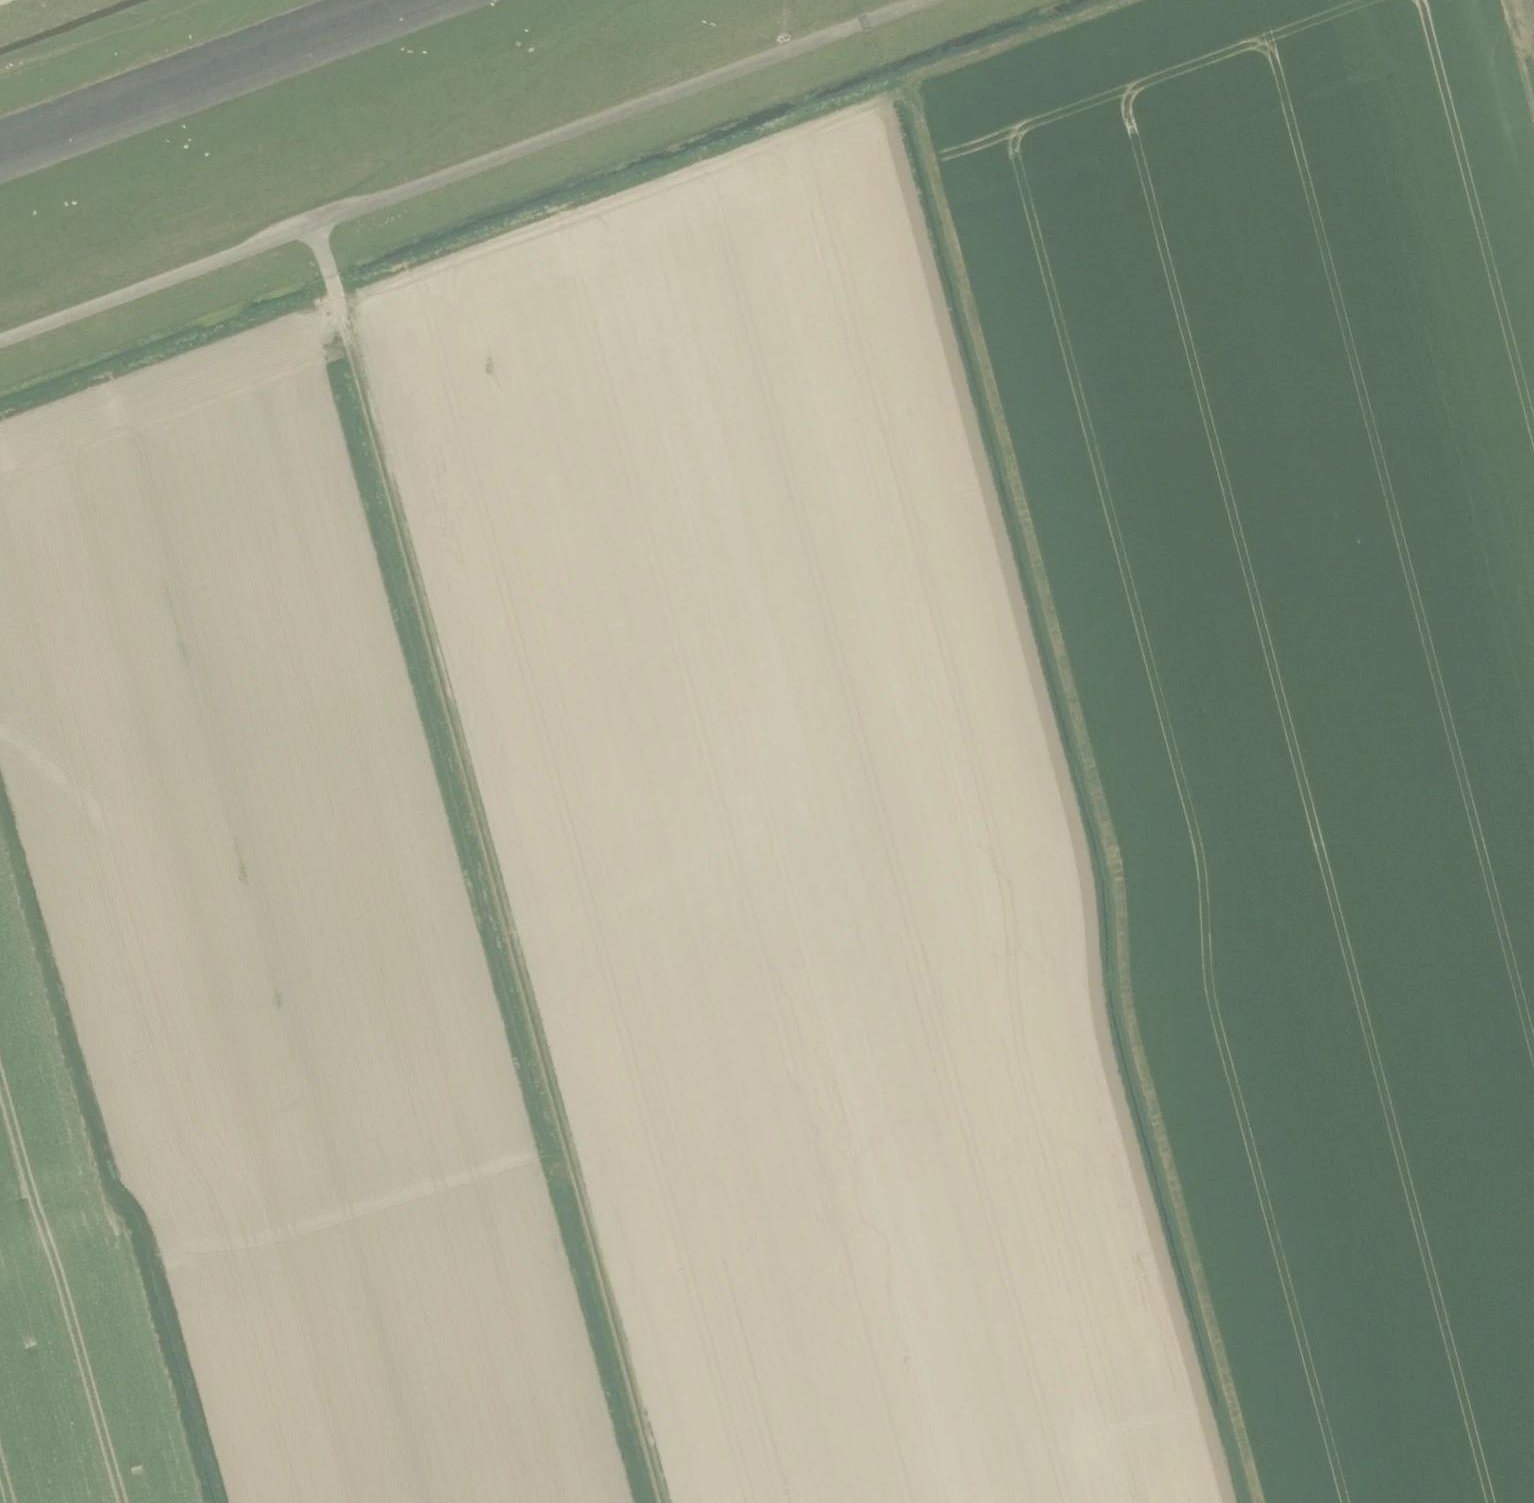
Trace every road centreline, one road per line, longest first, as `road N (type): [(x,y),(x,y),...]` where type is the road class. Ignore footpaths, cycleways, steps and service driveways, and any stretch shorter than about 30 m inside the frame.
road 1 (track): [(313,225),(626,0)]

